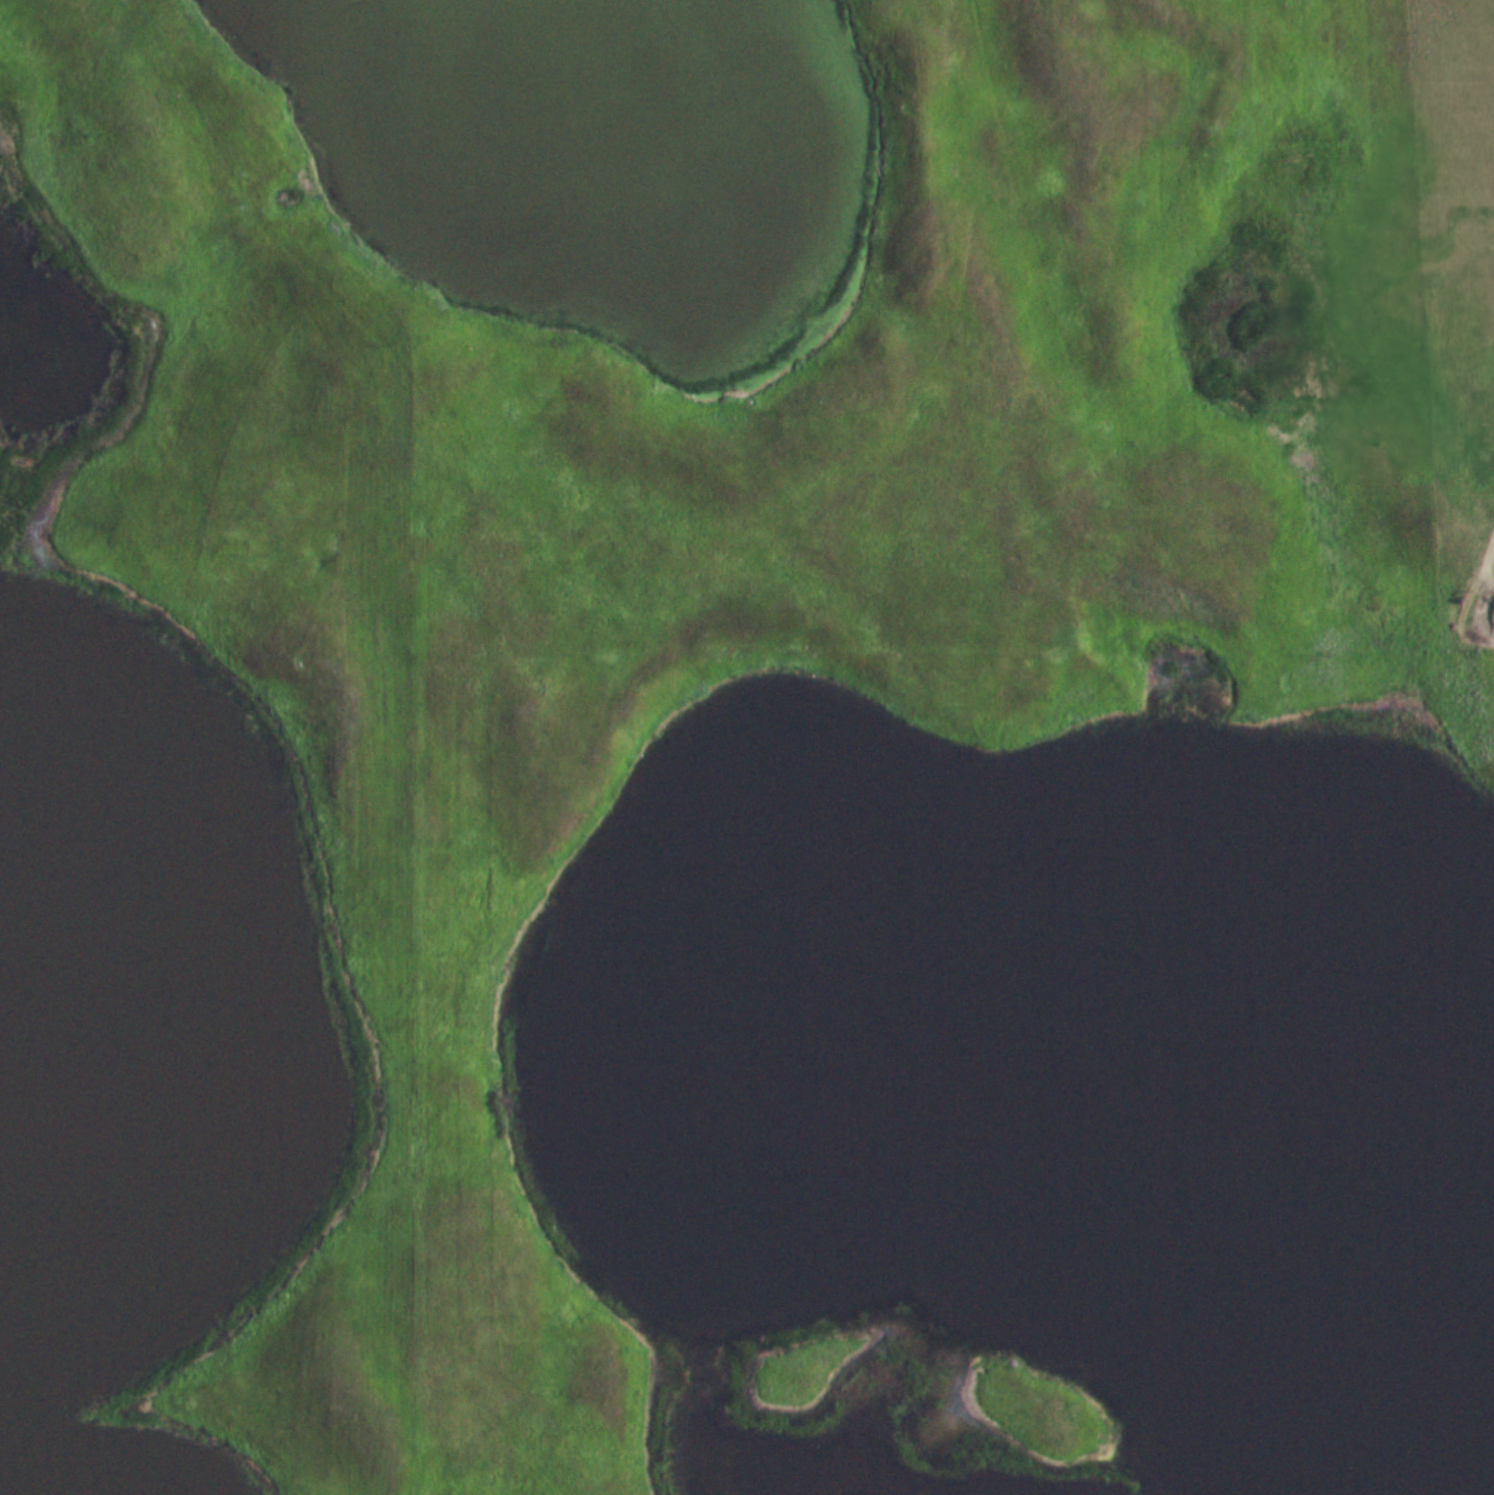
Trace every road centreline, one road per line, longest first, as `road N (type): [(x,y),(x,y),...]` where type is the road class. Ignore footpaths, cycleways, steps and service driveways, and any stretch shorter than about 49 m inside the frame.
road 1 (track): [(1400,0),(1429,645),(1467,662),(1493,662)]

